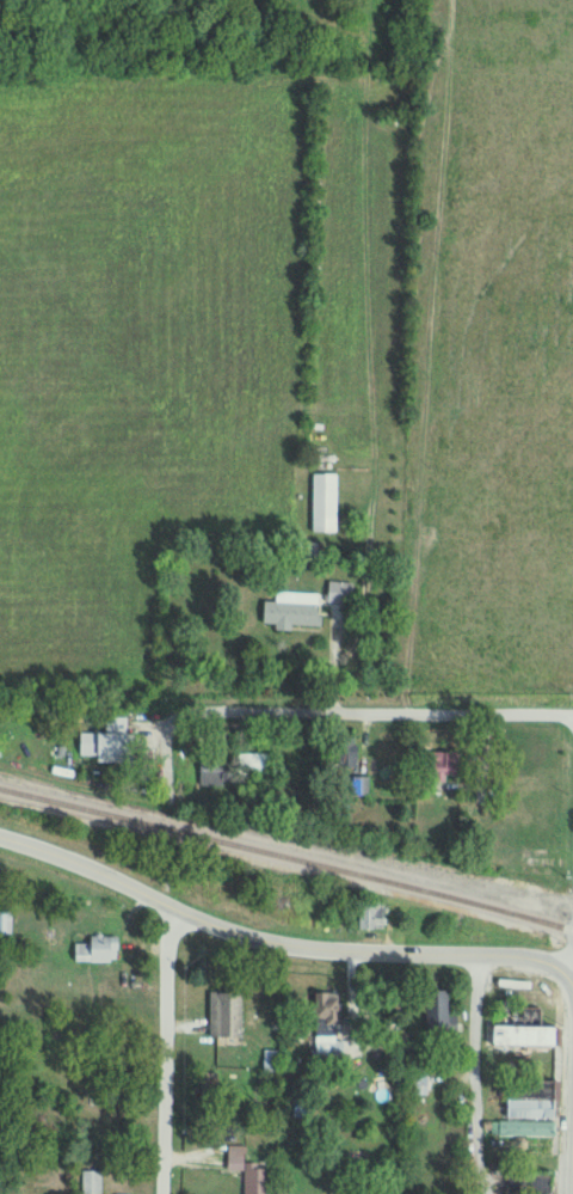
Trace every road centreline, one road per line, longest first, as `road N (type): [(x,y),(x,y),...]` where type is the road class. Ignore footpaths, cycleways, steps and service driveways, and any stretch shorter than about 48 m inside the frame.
road 1 (tertiary): [(0,838),(73,861),(236,935),(318,949),(528,959),(567,973),(572,983)]
road 2 (residential): [(180,709),(572,716)]
road 3 (residential): [(160,1193),(172,905)]

